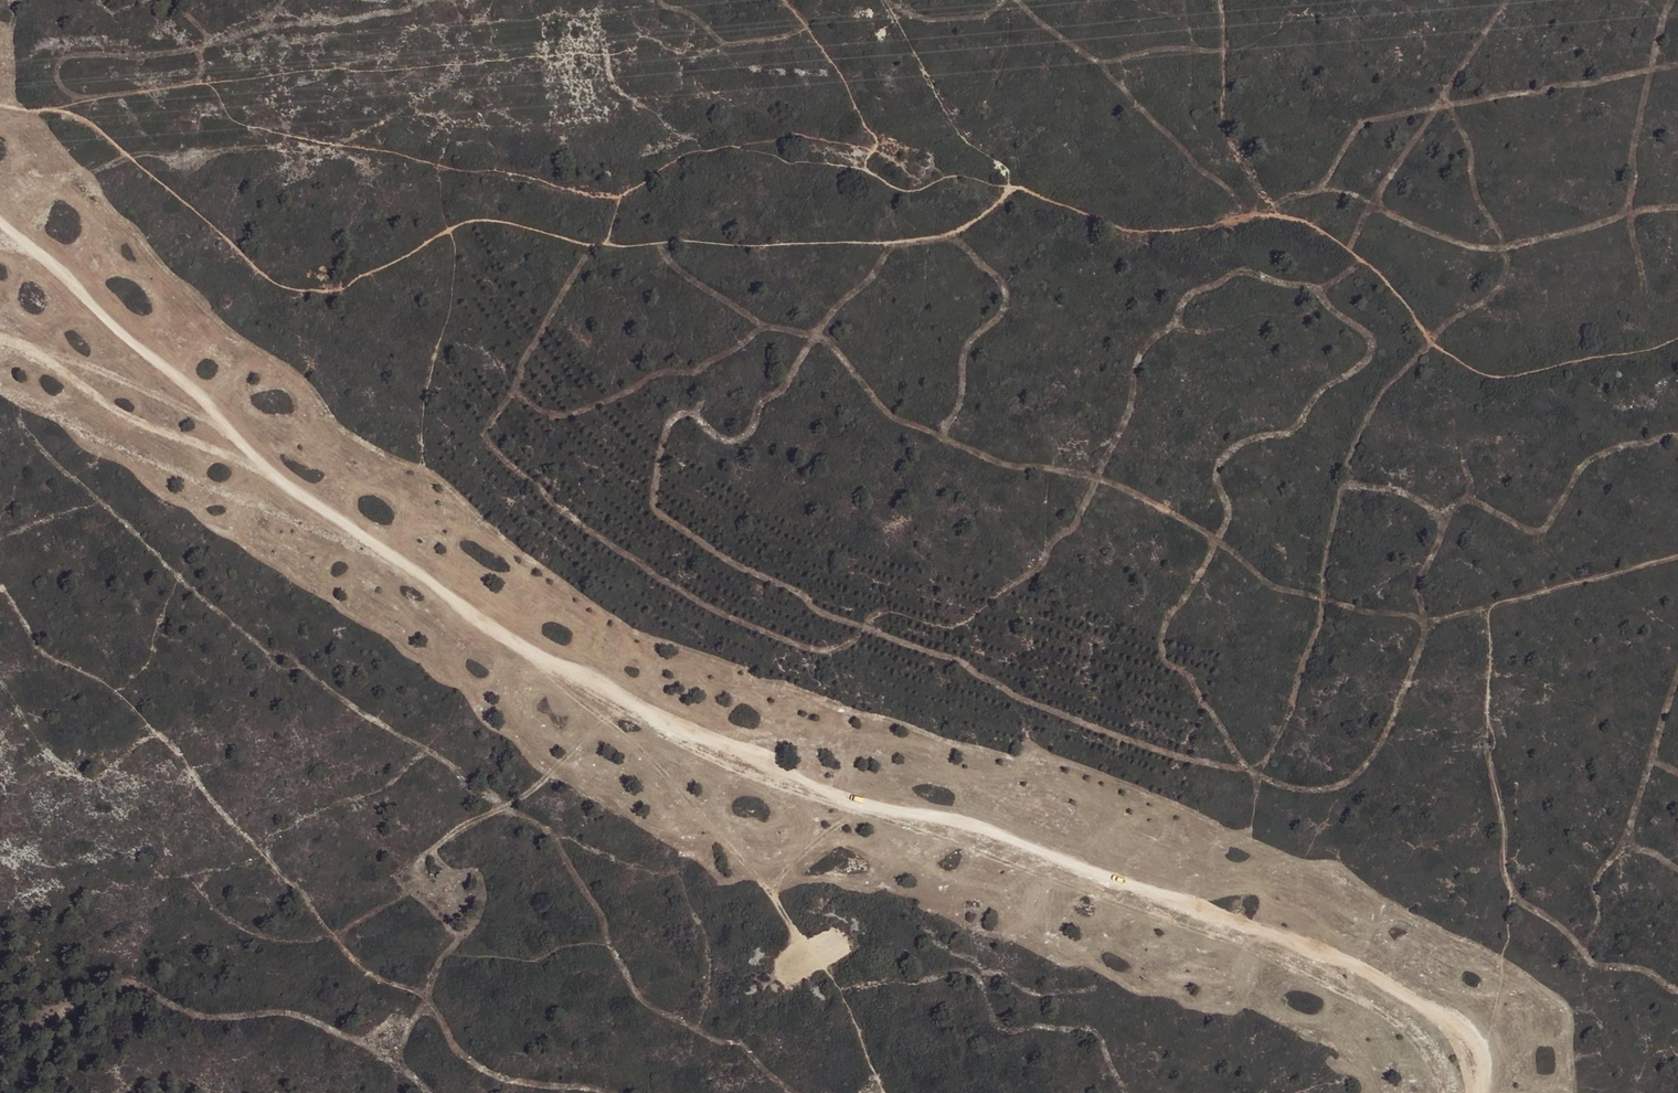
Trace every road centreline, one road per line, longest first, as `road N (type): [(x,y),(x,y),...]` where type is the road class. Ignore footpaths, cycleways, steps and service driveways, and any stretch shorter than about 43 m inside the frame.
road 1 (track): [(1474,1092),(1480,1047),(1447,1014),(1324,942),(1090,866),(976,818),(892,804),(732,747),(490,628),(271,474),(182,377),(0,215)]
road 2 (track): [(1022,182),(945,227),(824,236),(620,238),(479,214),(316,284),(248,259),(152,165),(69,104),(0,96)]
road 3 (track): [(1022,182),(1078,193),(1134,219),(1179,224),(1285,205),(1334,218),(1383,257),(1444,339),(1491,359),(1643,340),(1677,328)]

